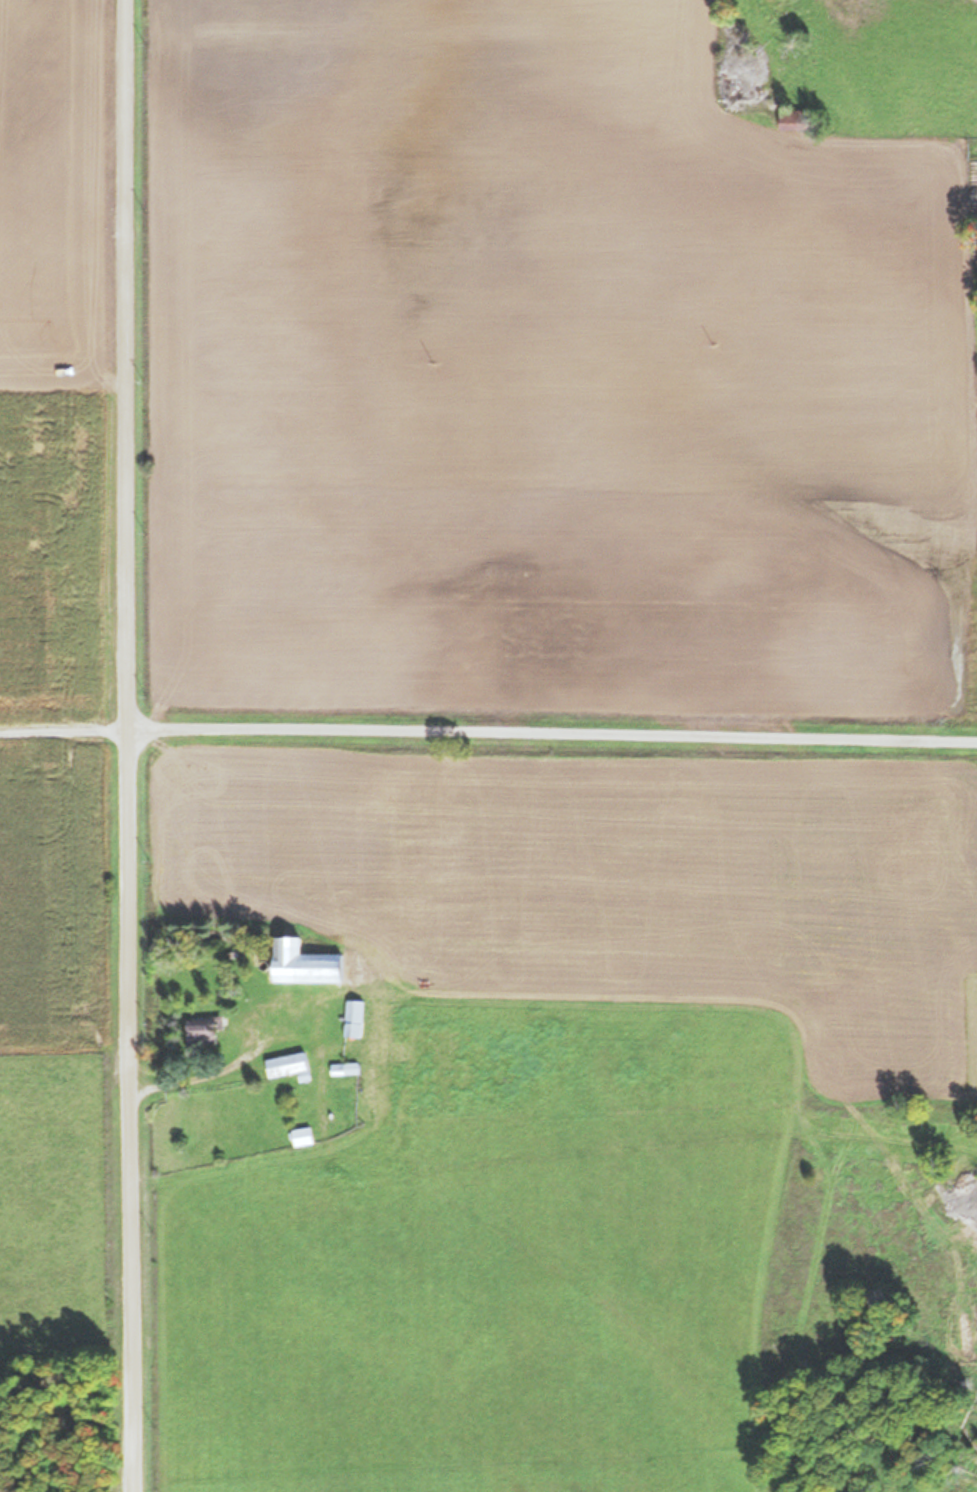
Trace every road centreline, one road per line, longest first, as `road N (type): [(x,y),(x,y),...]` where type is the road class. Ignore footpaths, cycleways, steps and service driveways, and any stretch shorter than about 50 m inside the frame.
road 1 (residential): [(133,1491),(129,0)]
road 2 (residential): [(129,731),(976,746)]

